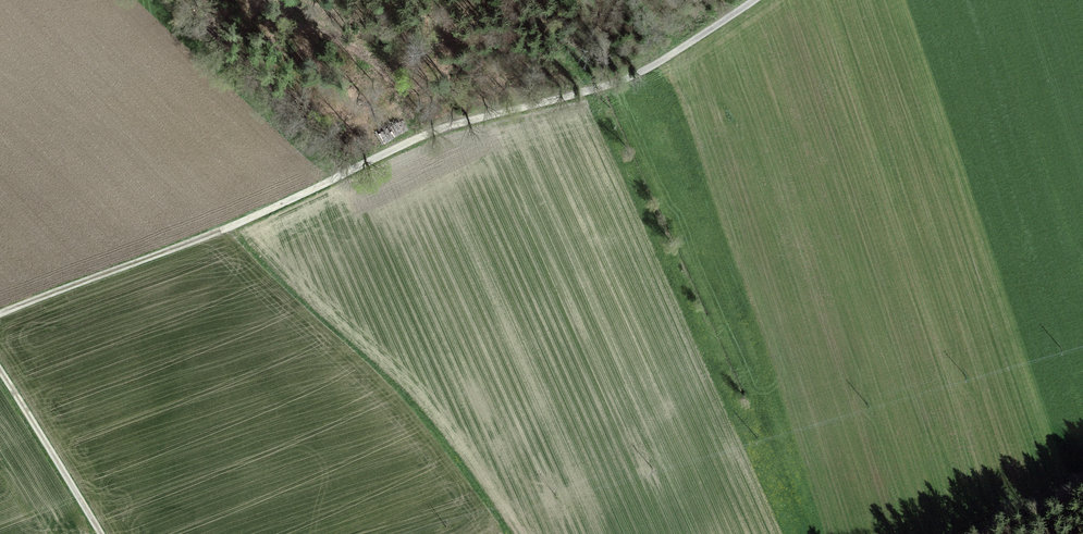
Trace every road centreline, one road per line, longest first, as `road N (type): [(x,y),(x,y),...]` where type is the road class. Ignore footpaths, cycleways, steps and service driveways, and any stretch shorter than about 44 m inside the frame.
road 1 (track): [(347,171),(461,122),(624,80),(755,0)]
road 2 (track): [(0,316),(229,227),(347,171)]
road 3 (track): [(347,171),(165,0)]
road 4 (track): [(0,370),(102,533)]

